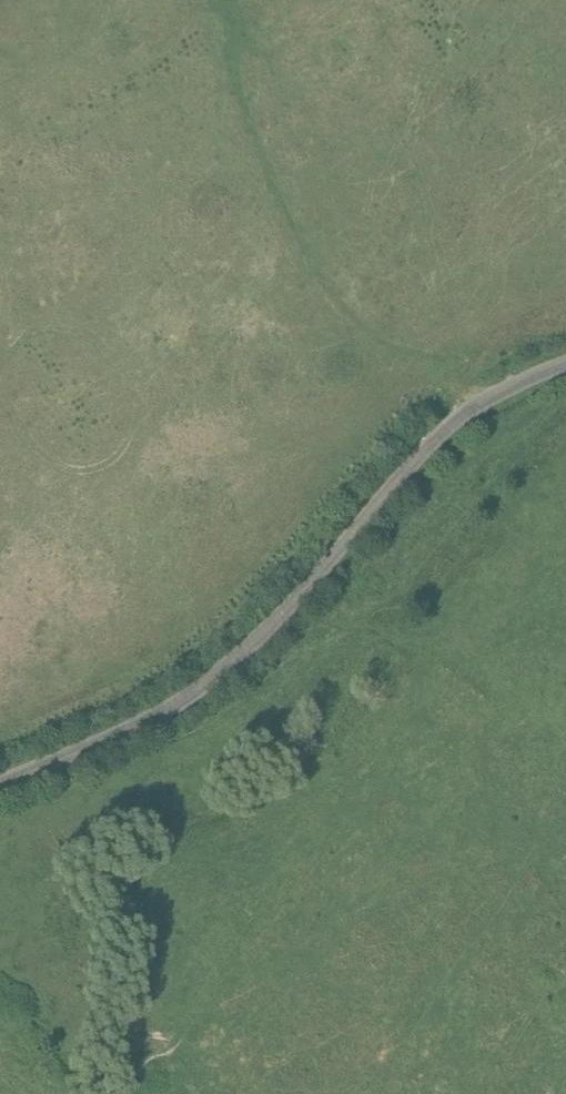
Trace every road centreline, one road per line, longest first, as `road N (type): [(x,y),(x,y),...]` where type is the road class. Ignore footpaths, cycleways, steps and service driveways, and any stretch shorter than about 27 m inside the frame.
road 1 (unclassified): [(0,783),(204,687),(266,632),(455,422),(565,362)]

